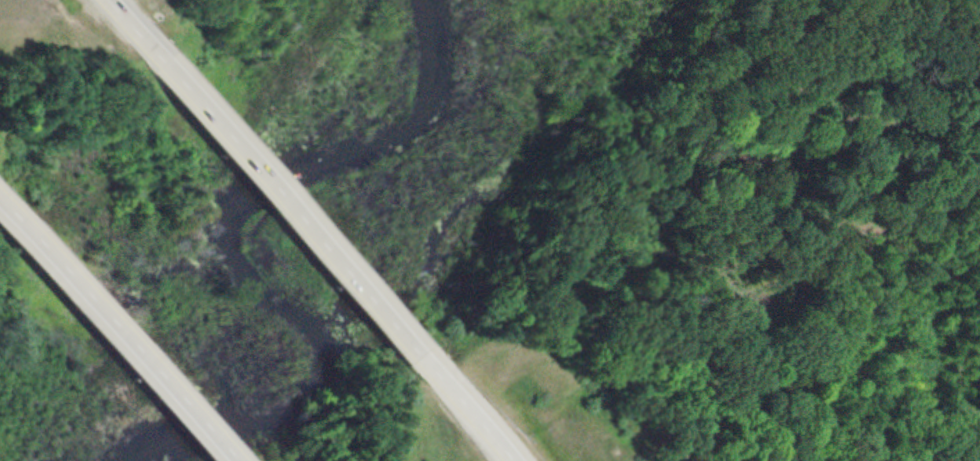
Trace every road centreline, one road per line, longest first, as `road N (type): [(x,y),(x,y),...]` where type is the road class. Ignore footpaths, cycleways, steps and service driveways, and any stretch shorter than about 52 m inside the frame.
road 1 (motorway): [(527,460),(410,320),(118,0)]
road 2 (motorway): [(0,192),(243,460)]

